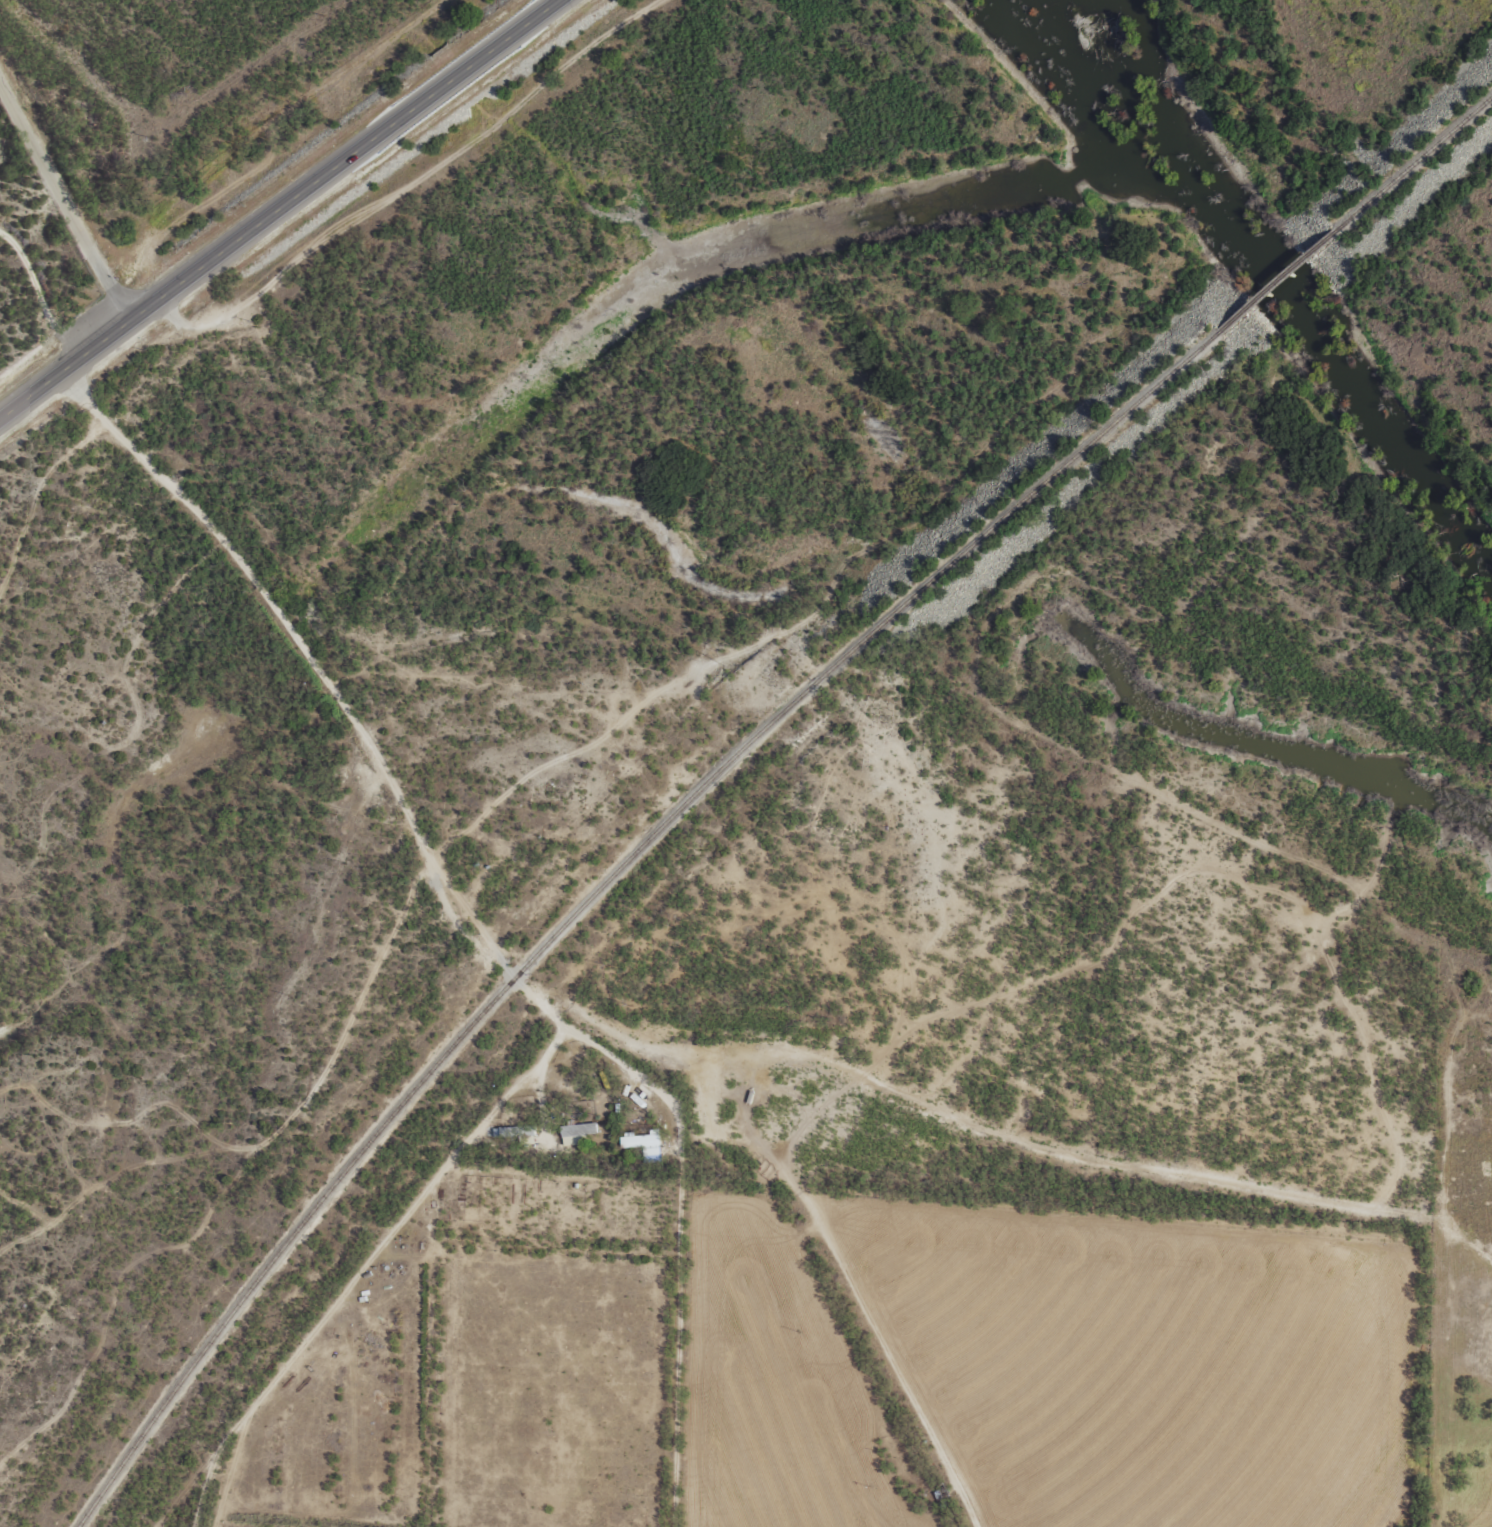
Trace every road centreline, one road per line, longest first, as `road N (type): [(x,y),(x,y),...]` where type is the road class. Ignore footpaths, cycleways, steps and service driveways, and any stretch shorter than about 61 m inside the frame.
road 1 (trunk): [(0,431),(583,0)]
road 2 (residential): [(130,341),(0,137)]

